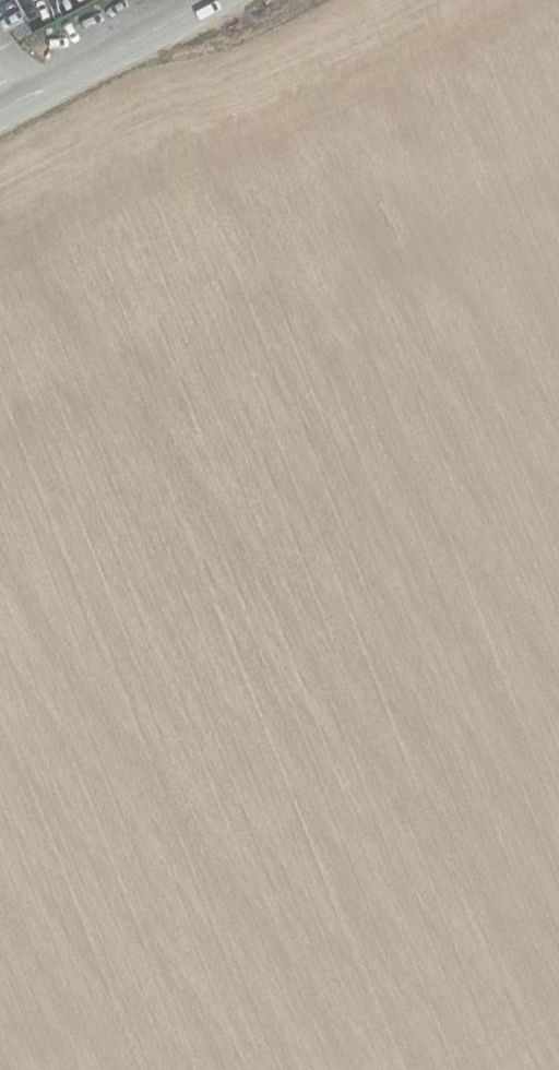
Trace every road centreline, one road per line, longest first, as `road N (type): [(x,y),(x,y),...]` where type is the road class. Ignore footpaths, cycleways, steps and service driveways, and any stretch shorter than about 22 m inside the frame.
road 1 (tertiary): [(0,119),(224,0)]

